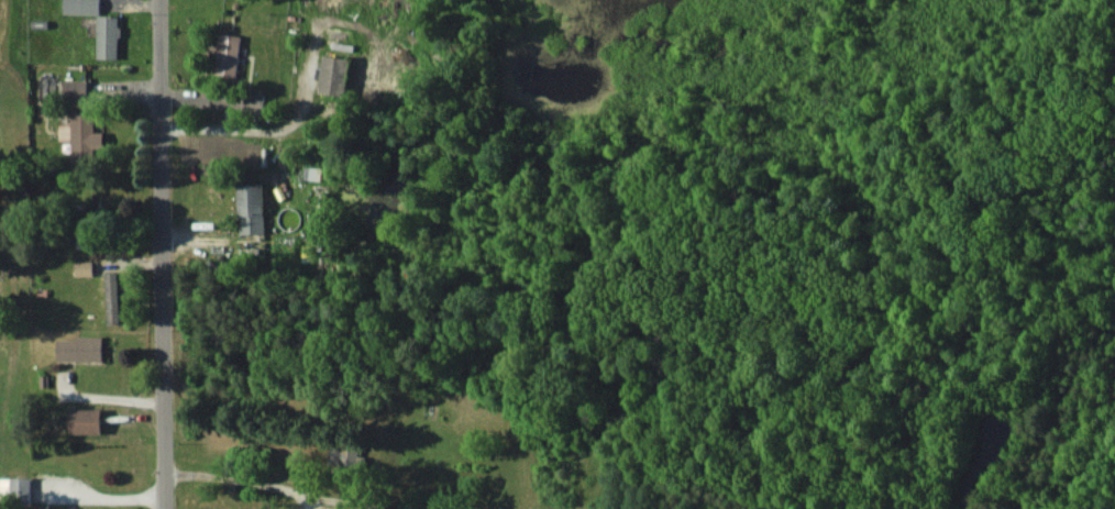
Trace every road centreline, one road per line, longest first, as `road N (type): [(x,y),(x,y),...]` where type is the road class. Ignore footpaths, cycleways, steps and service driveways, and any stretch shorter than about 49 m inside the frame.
road 1 (tertiary): [(160,508),(162,0)]

